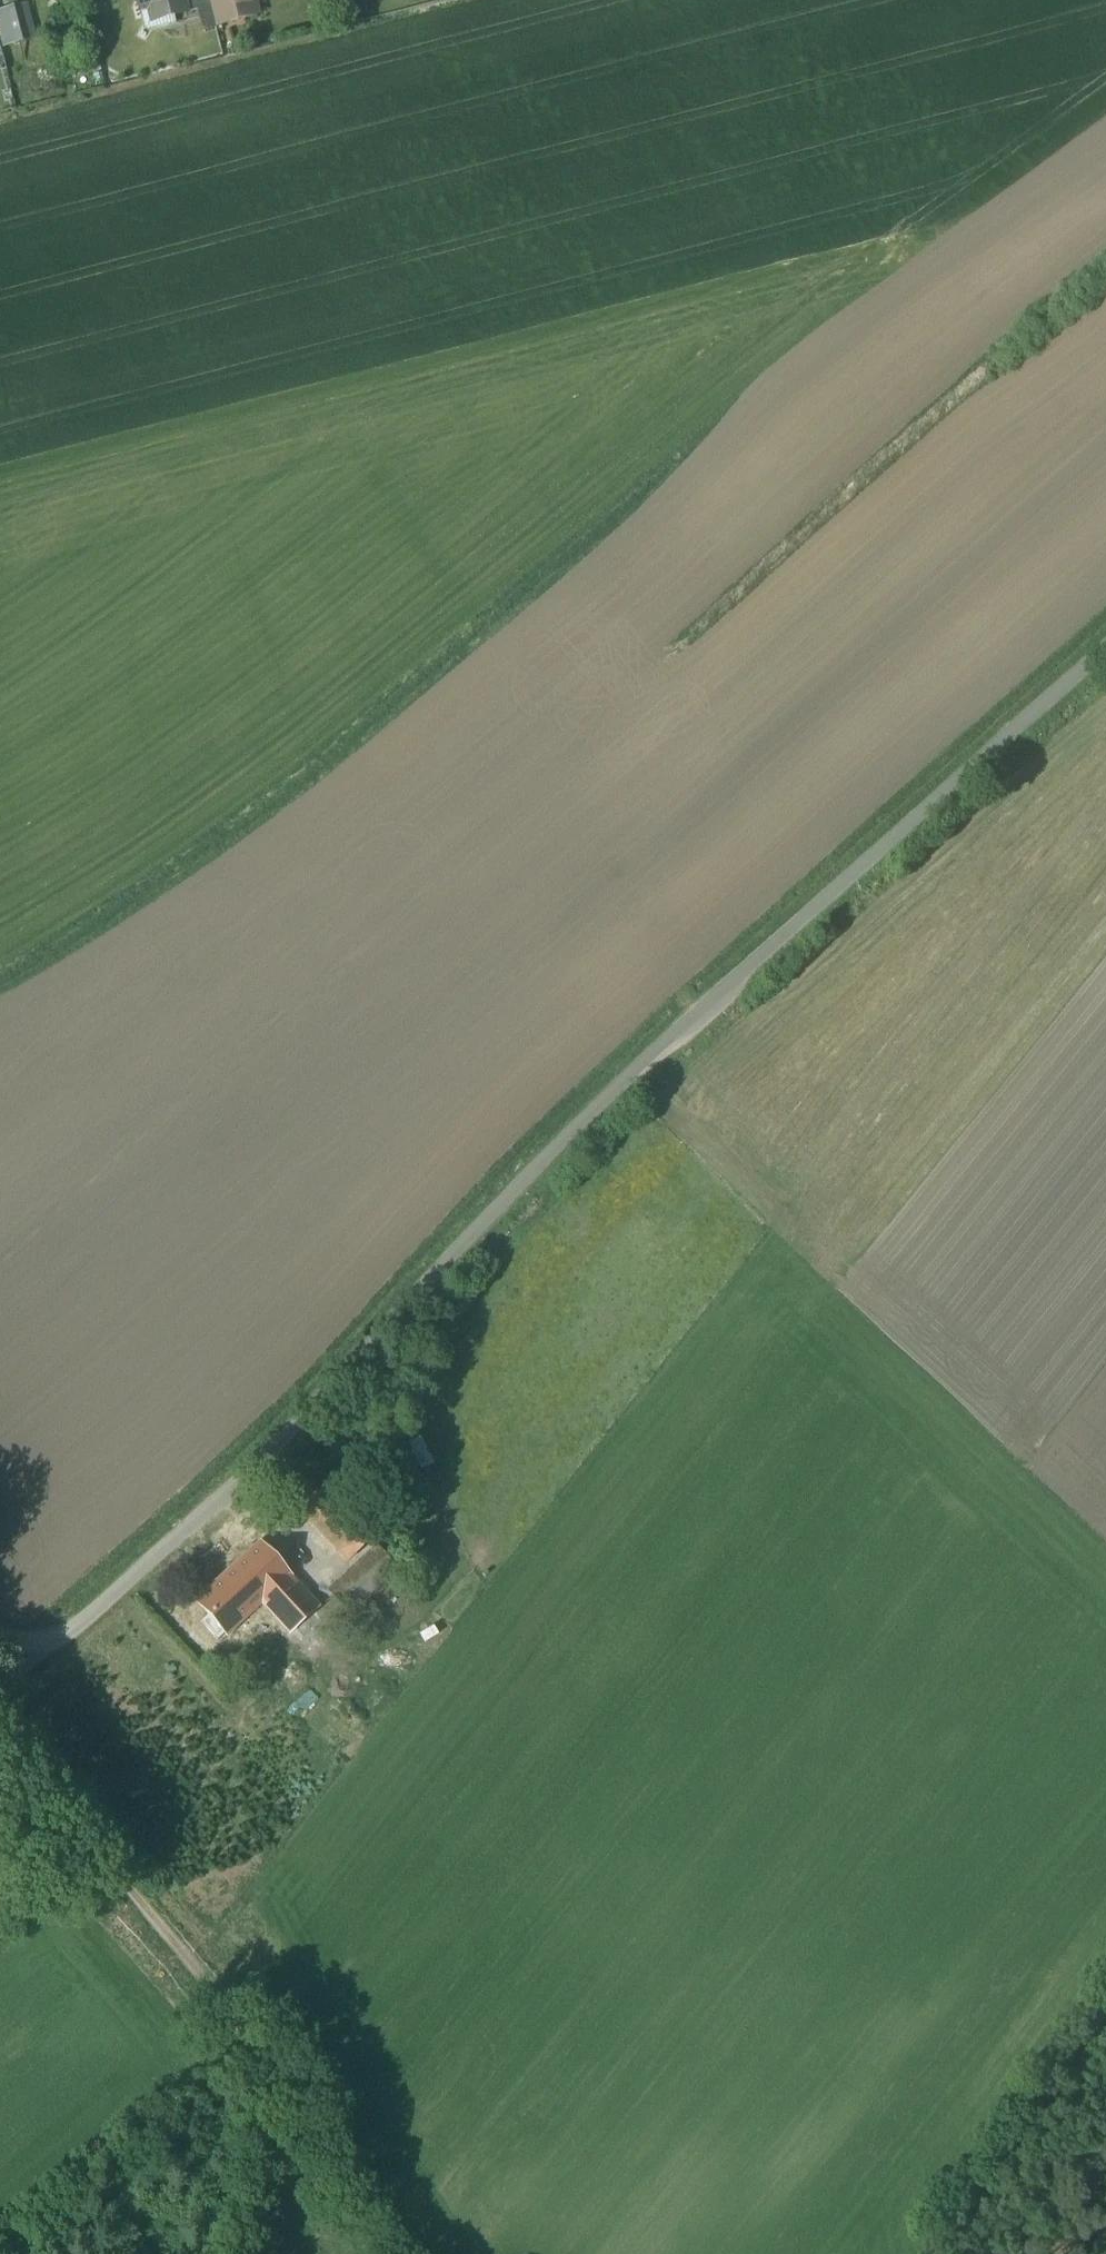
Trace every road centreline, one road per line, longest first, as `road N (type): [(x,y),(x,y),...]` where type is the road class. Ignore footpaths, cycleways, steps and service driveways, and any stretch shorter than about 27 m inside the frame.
road 1 (unclassified): [(1105,645),(693,1012),(229,1485),(83,1611),(21,1651),(0,1641)]

